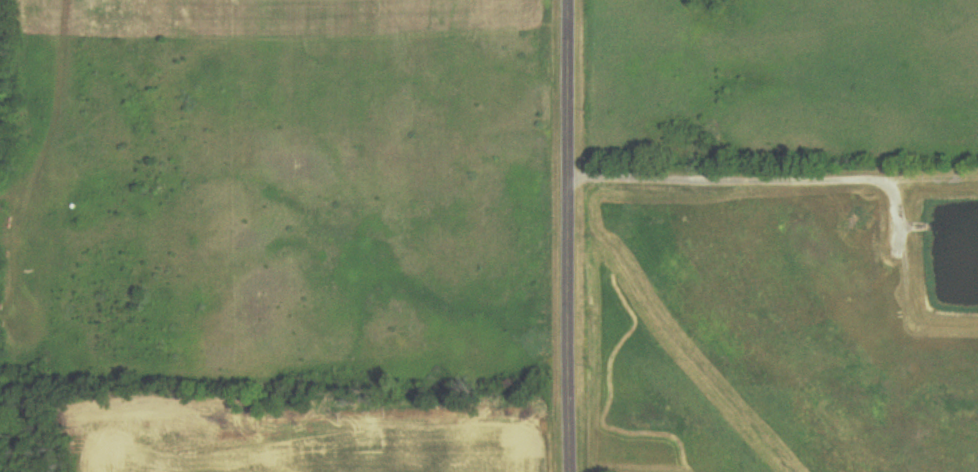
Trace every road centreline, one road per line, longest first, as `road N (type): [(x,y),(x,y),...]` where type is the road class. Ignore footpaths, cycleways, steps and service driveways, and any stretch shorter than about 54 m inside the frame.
road 1 (tertiary): [(564,471),(563,0)]

